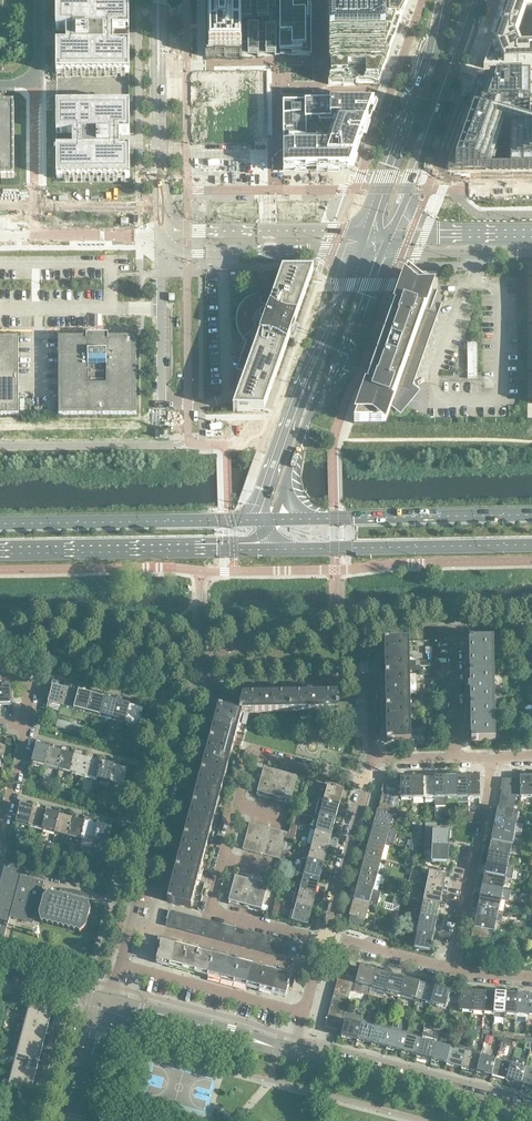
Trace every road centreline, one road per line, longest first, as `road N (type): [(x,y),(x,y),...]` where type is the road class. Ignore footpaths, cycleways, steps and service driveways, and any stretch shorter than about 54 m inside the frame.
road 1 (residential): [(325,937),(209,910),(246,749),(365,781)]
road 2 (tertiary): [(281,519),(296,452),(389,238)]
road 3 (tertiary): [(359,238),(270,476),(262,520)]
road 4 (primary): [(0,554),(270,550)]
road 5 (primary): [(262,520),(0,524)]
road 6 (primary): [(270,550),(531,545)]
road 7 (tertiary): [(445,0),(359,238)]
road 8 (tertiary): [(389,238),(474,0)]
road 9 (primary): [(531,516),(281,519)]
road 10 (residential): [(372,760),(371,681),(202,685)]
road 11 (residential): [(133,923),(202,685)]
road 12 (unclassified): [(531,1114),(293,1051)]
road 13 (tertiary): [(167,235),(158,0)]
road 14 (residential): [(452,970),(493,758)]
road 15 (residential): [(455,759),(455,631),(531,629)]
road 16 (tertiary): [(167,235),(359,238)]
road 17 (unclassified): [(293,1051),(109,1003)]
road 18 (residential): [(120,965),(303,1016)]
road 19 (residential): [(315,973),(133,923)]
road 20 (residential): [(325,937),(365,781)]
road 21 (unclassified): [(34,236),(36,82)]
road 22 (tertiary): [(389,238),(531,237)]
road 23 (residential): [(452,970),(325,937)]
road 24 (unclassified): [(159,236),(34,236)]
road 25 (unclassified): [(75,1120),(109,1003)]

